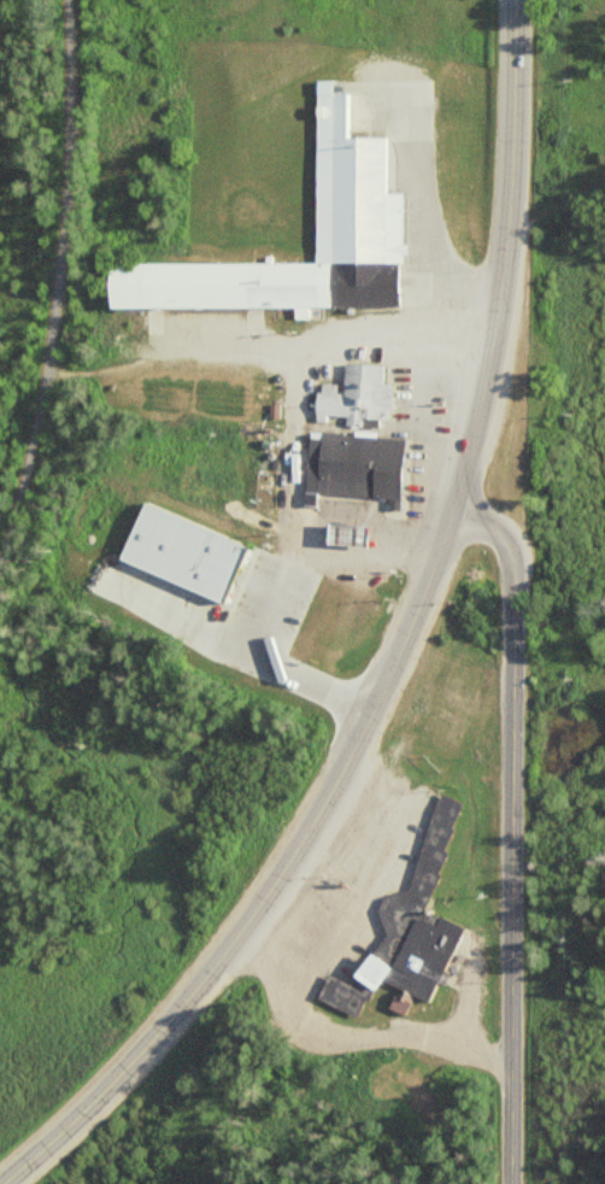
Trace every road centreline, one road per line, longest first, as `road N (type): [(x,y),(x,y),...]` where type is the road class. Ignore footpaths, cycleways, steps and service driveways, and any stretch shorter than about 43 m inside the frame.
road 1 (tertiary): [(0,1182),(83,1112),(190,993),(328,793),(418,614),(477,449),(513,258)]
road 2 (tertiary): [(512,1183),(511,543),(504,524),(458,499)]
road 3 (tertiary): [(513,258),(515,0)]

